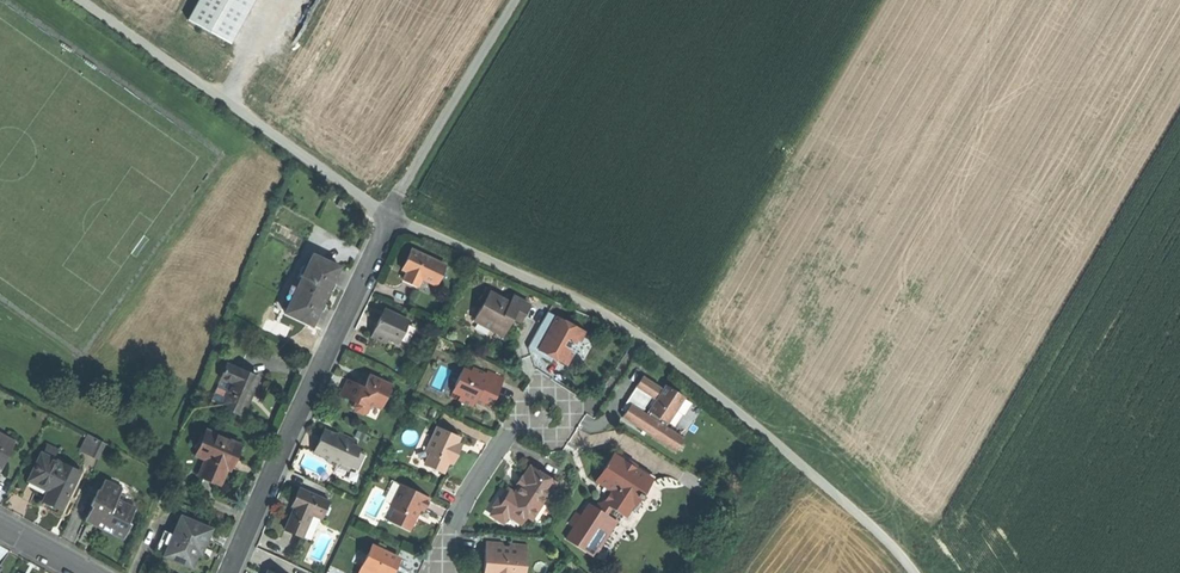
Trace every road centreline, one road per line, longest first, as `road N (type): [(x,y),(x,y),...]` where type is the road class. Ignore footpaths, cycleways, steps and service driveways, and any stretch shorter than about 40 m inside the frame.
road 1 (residential): [(231,572),(389,219)]
road 2 (track): [(80,0),(389,219)]
road 3 (residential): [(428,572),(508,428),(547,413)]

